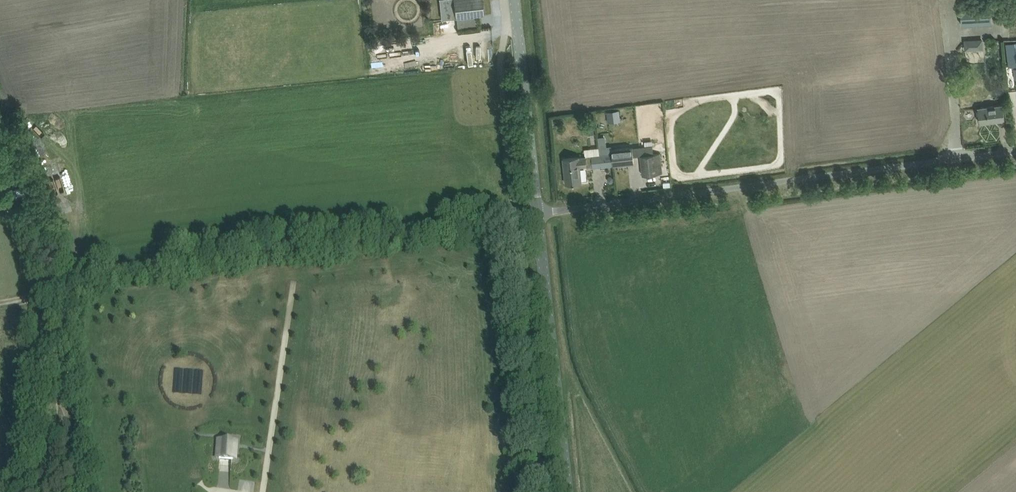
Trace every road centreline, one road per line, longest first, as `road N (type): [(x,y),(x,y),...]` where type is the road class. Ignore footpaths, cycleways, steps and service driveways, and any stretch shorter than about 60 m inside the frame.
road 1 (unclassified): [(55,395),(68,284),(92,270),(538,213)]
road 2 (unclassified): [(538,213),(1015,151)]
road 3 (unclassified): [(568,491),(538,213)]
road 4 (unclassified): [(538,213),(514,0)]
road 5 (track): [(0,197),(33,291),(68,284)]

